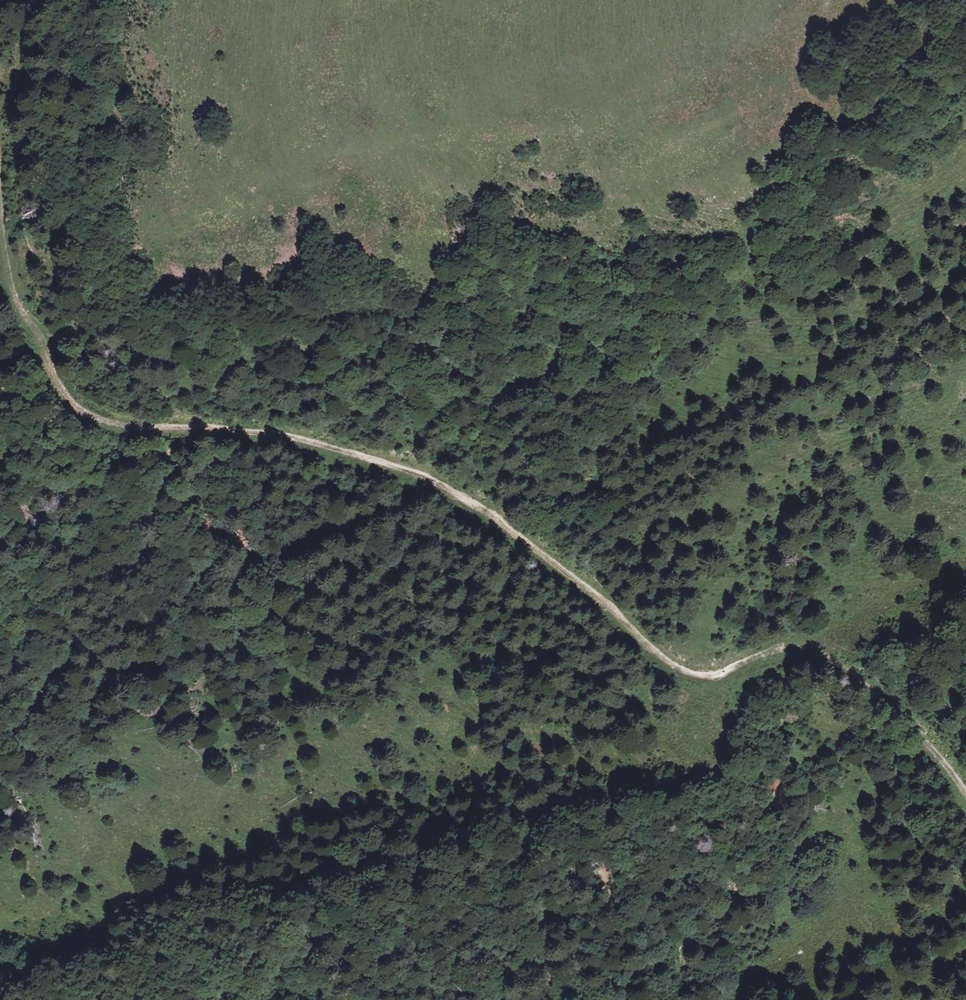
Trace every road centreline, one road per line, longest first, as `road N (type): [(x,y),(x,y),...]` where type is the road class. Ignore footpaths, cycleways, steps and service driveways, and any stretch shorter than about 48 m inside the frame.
road 1 (track): [(965,796),(901,706),(815,645),(779,645),(720,672),(675,668),(574,573),(425,474),(287,435),(125,424),(69,406),(15,296),(0,214)]

